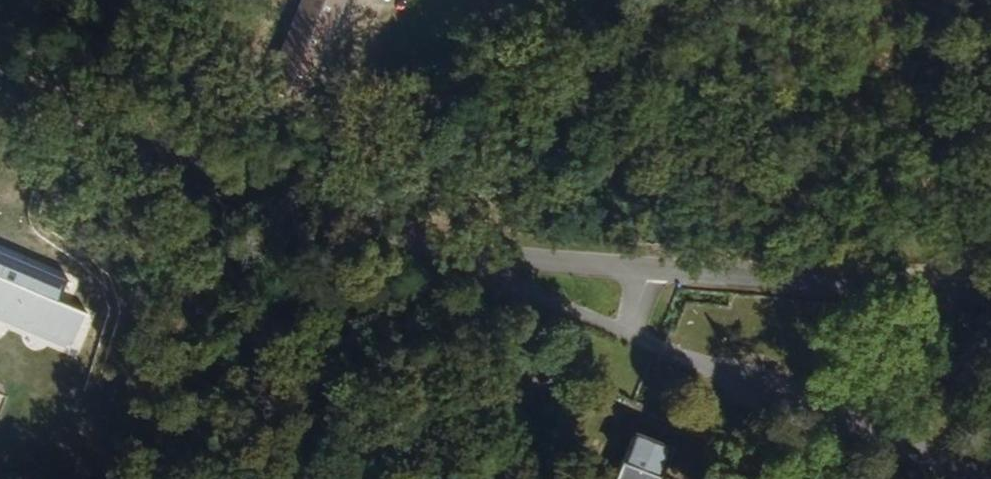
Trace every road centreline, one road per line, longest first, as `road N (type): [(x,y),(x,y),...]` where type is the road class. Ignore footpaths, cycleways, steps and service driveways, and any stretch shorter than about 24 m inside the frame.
road 1 (unclassified): [(474,257),(118,141),(0,85)]
road 2 (unclassified): [(990,297),(647,271)]
road 3 (unclassified): [(474,257),(629,335),(647,271)]
road 4 (unclassified): [(647,271),(474,257)]

